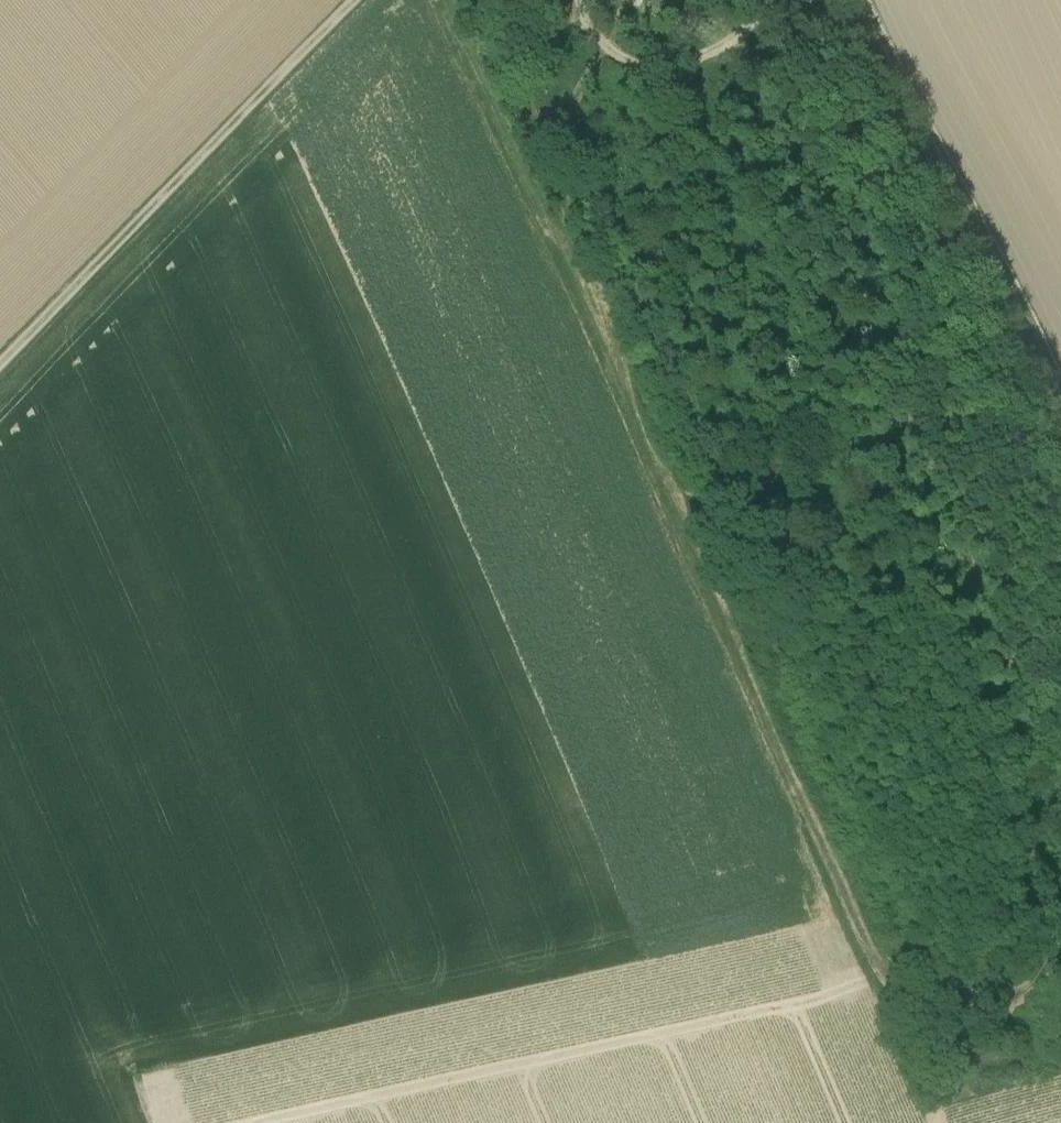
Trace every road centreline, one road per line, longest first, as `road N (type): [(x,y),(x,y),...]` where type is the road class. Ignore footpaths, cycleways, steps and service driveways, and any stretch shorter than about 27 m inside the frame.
road 1 (track): [(740,28),(818,210),(864,362),(1060,813)]
road 2 (track): [(0,371),(363,0)]
road 3 (track): [(1060,363),(873,0)]
road 4 (track): [(776,0),(660,73),(599,48),(576,0)]

